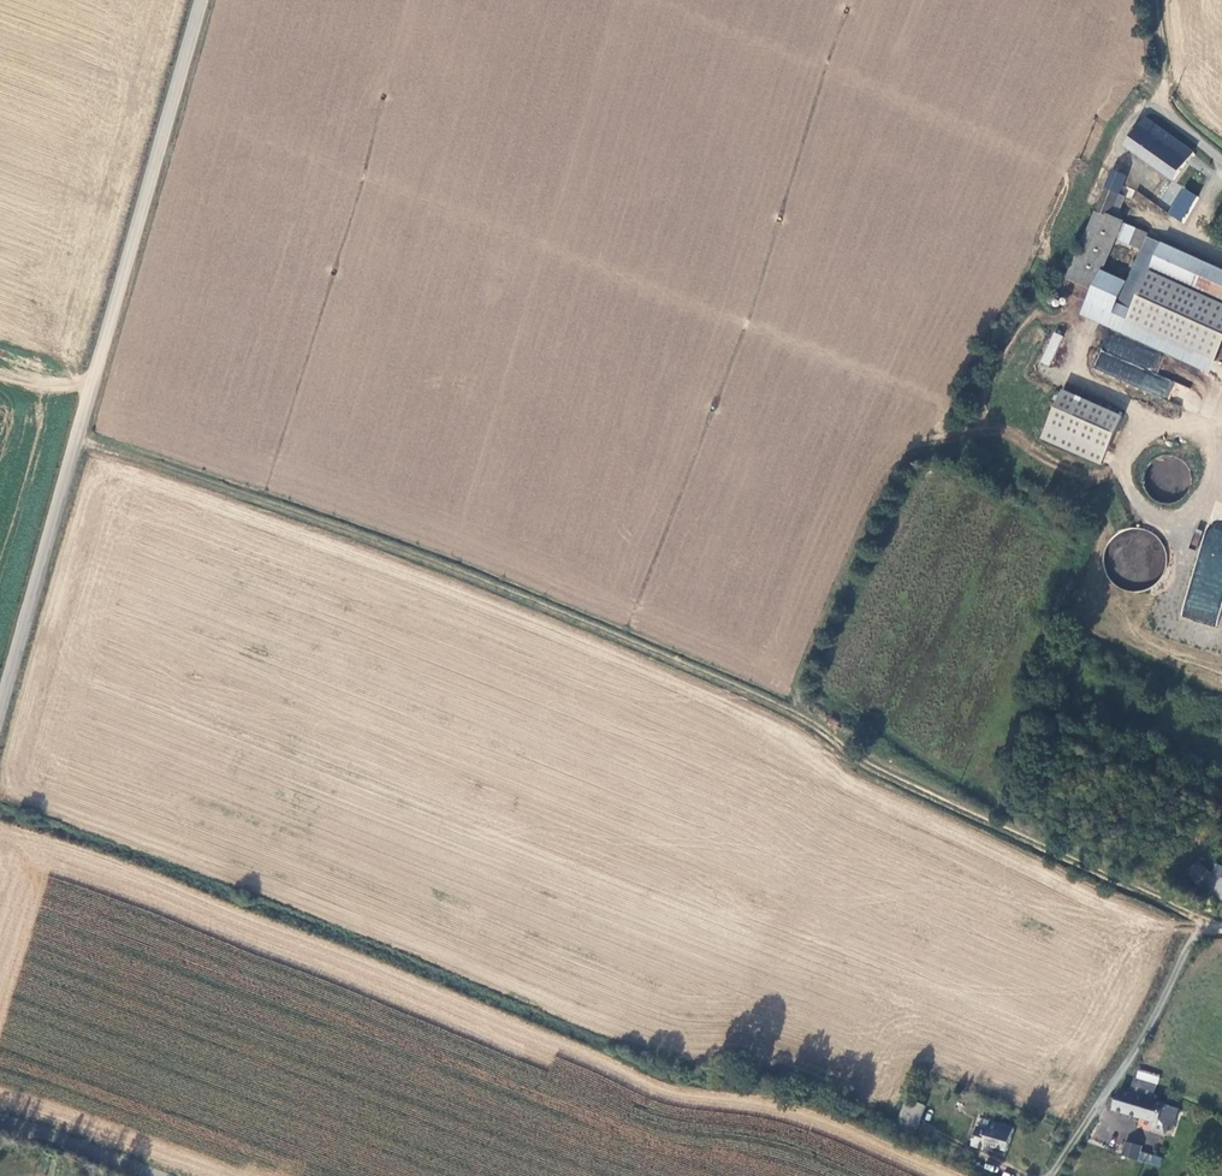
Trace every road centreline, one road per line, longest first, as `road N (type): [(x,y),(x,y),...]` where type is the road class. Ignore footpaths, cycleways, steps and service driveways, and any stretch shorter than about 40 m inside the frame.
road 1 (track): [(1207,926),(859,759),(800,720),(548,608),(72,438)]
road 2 (unclassified): [(0,699),(196,0)]
road 3 (unclassified): [(1221,929),(1207,926),(1192,939),(1133,1053),(1049,1175)]

